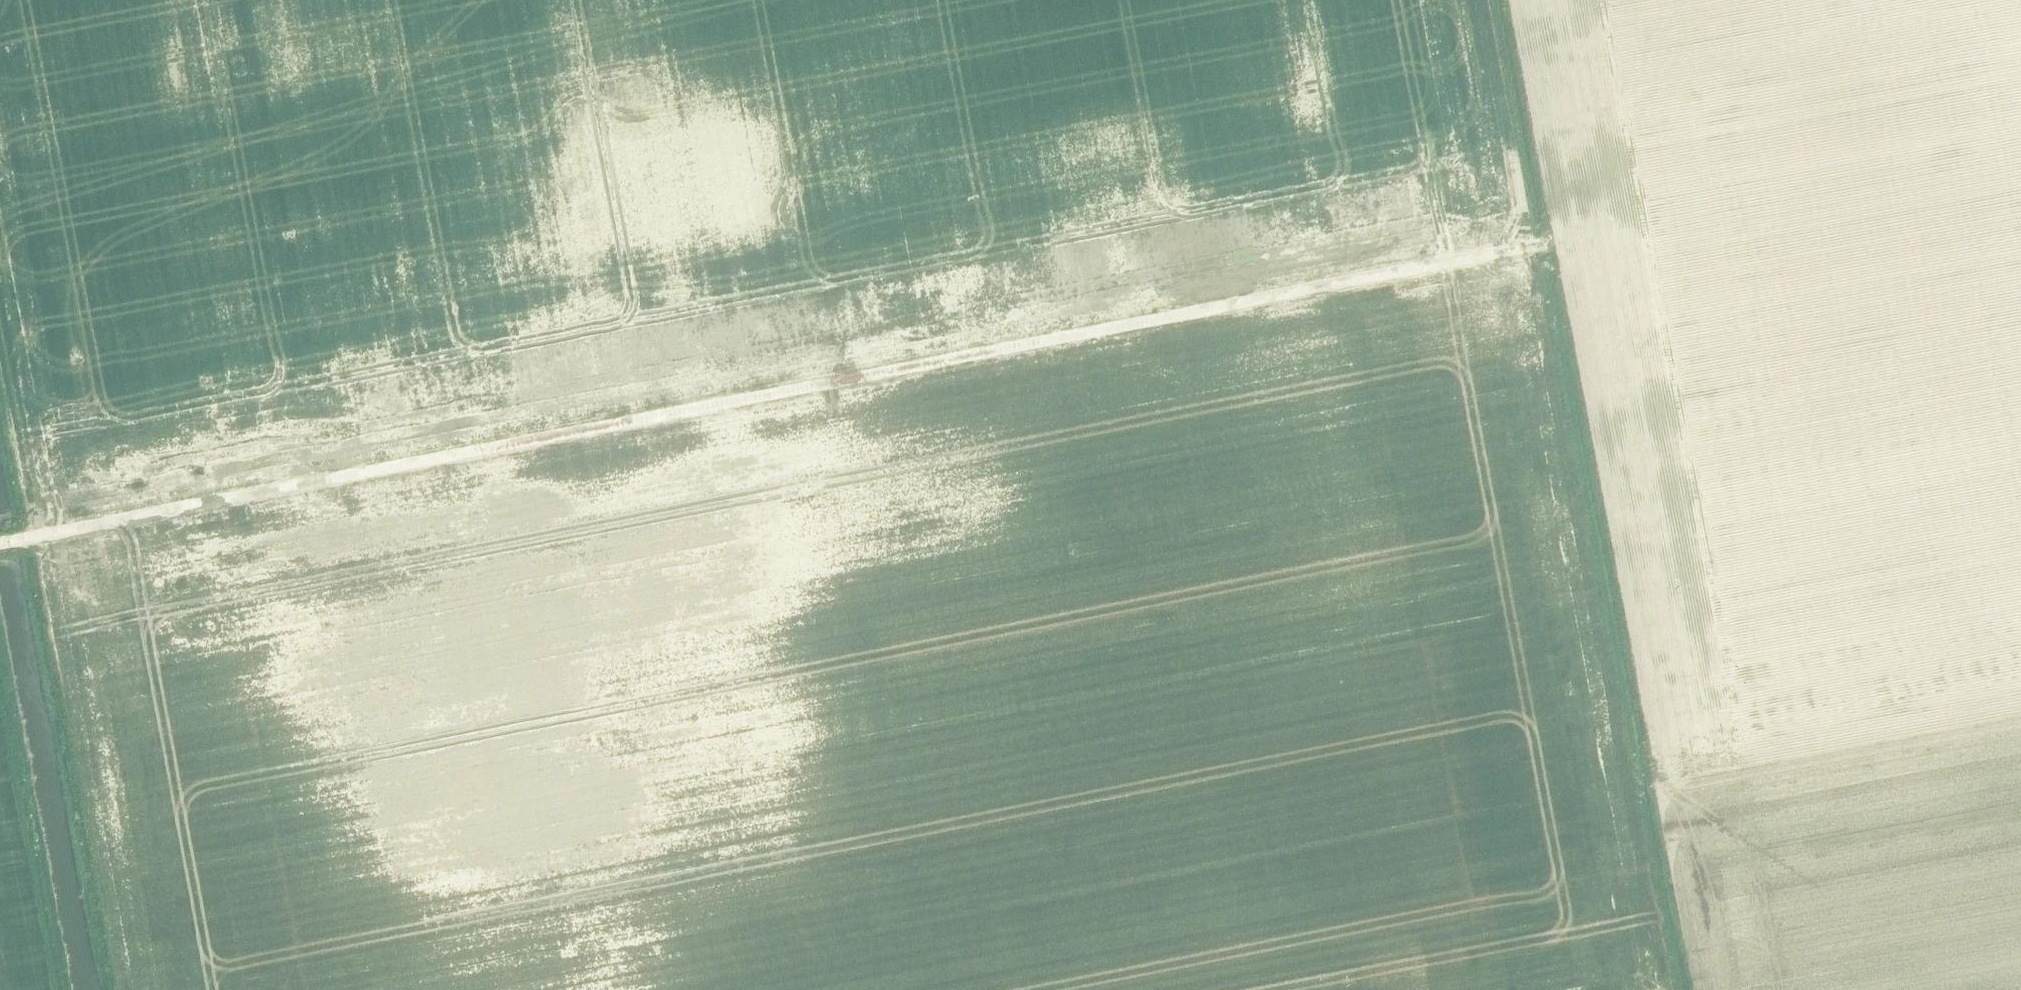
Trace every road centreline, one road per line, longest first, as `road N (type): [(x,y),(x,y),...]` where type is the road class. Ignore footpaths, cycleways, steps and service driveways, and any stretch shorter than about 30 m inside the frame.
road 1 (track): [(0,546),(1542,247)]

